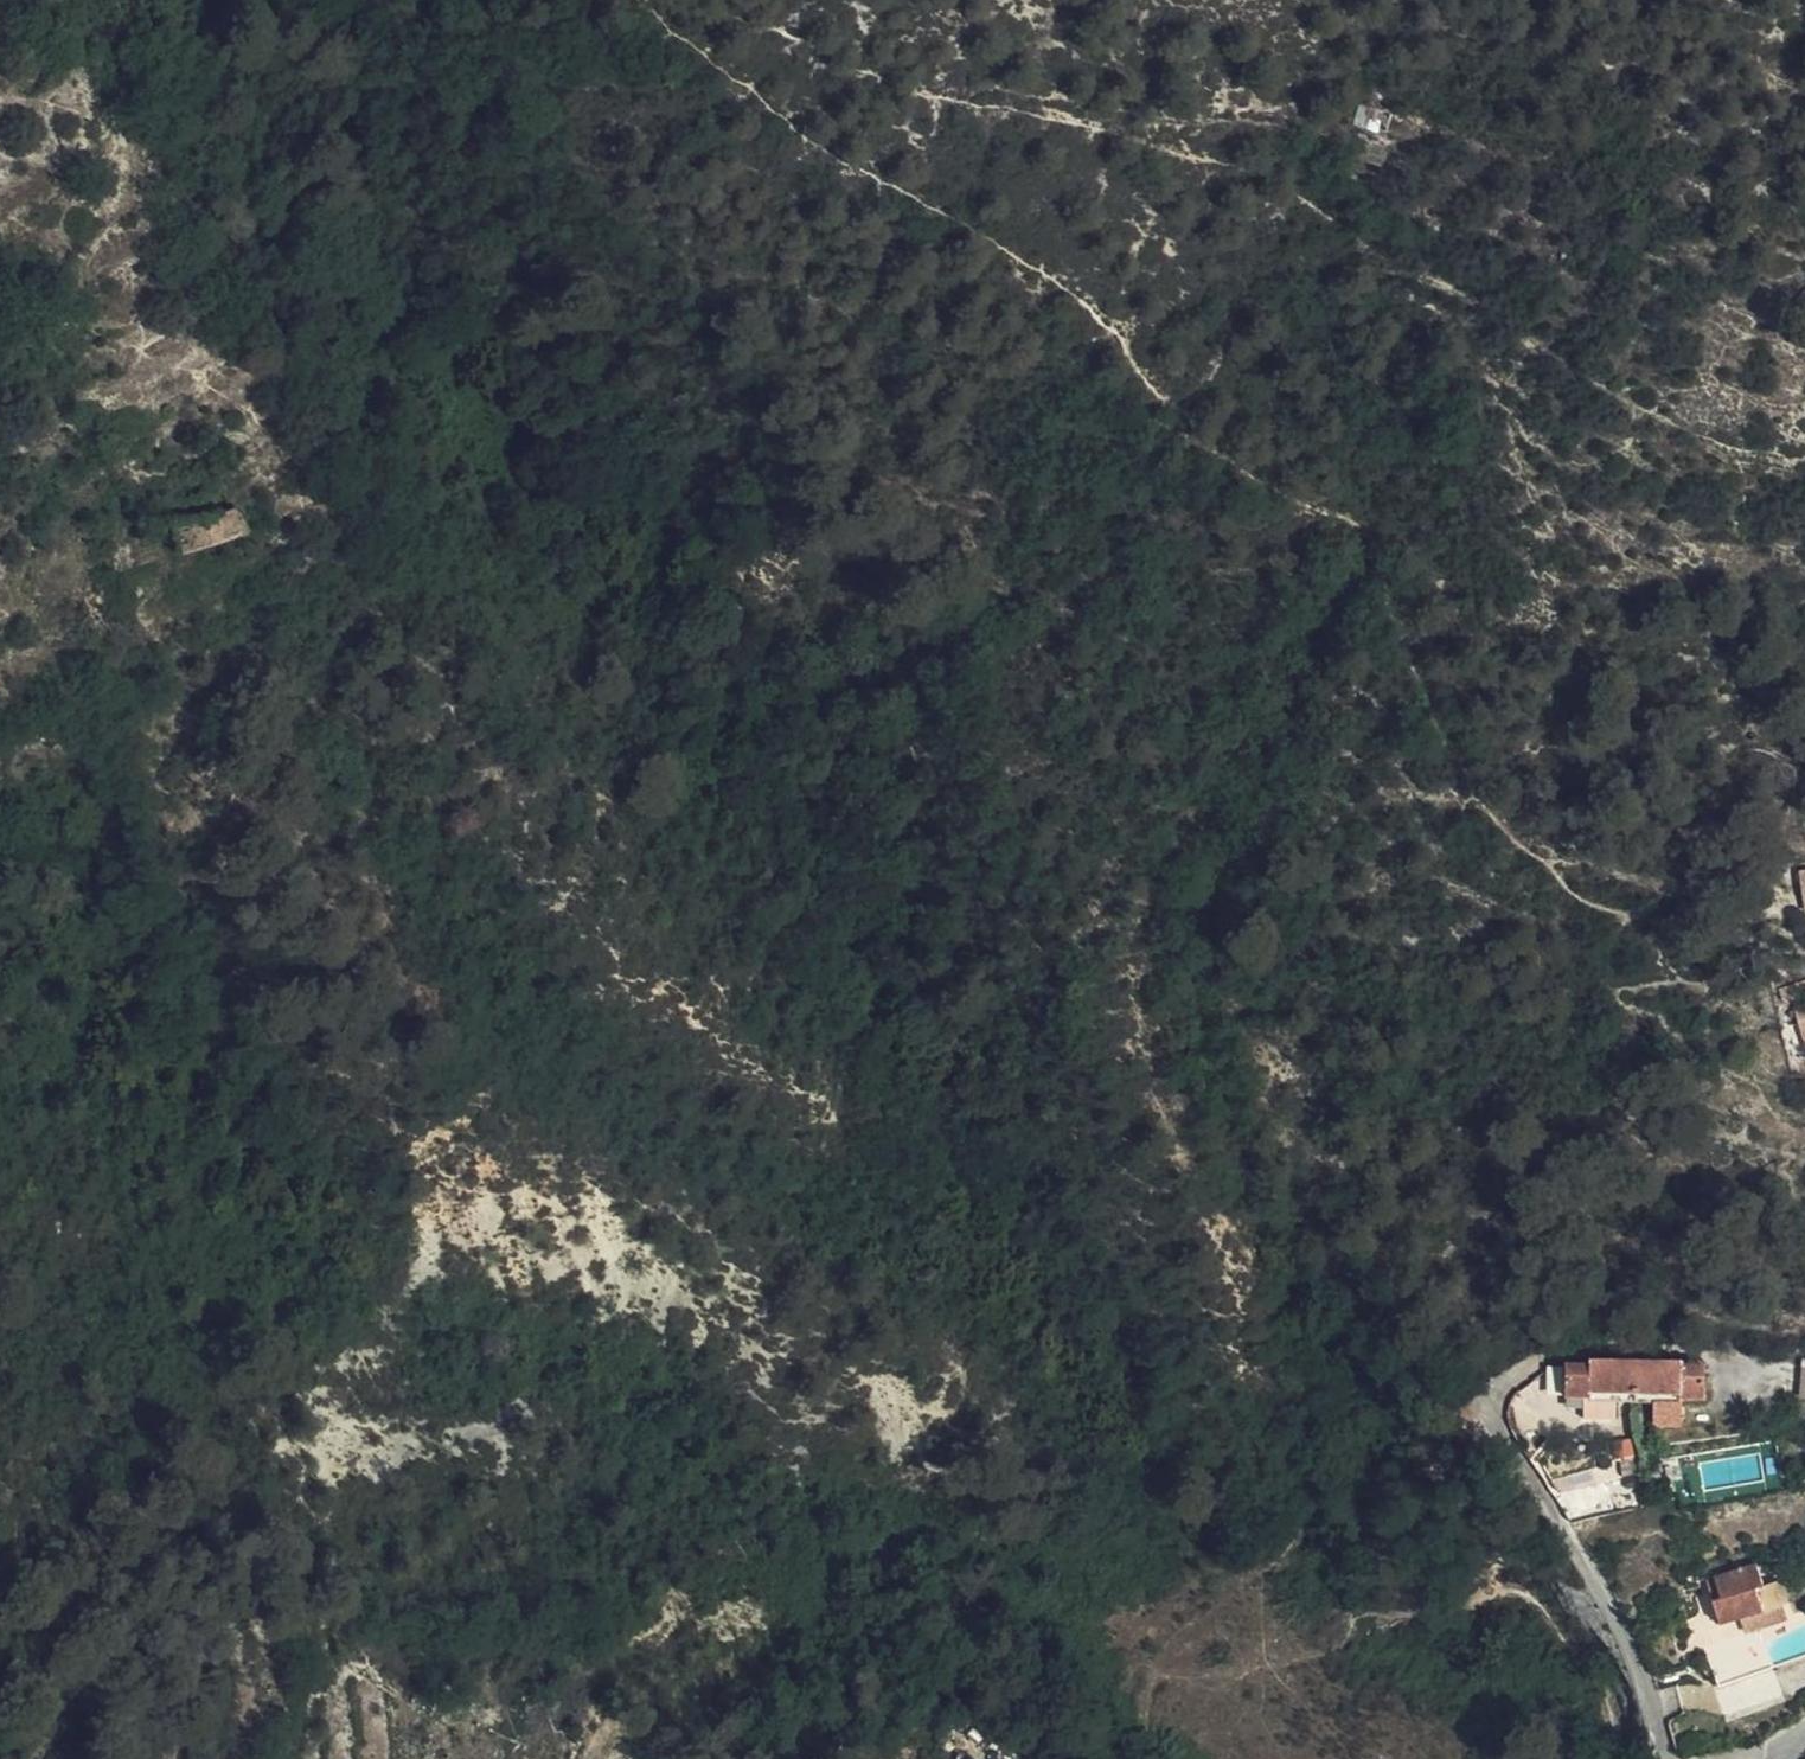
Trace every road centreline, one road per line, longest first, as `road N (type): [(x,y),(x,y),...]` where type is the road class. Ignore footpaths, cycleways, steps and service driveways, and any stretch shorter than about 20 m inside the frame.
road 1 (residential): [(1666,1758),(1633,1648),(1526,1478)]

